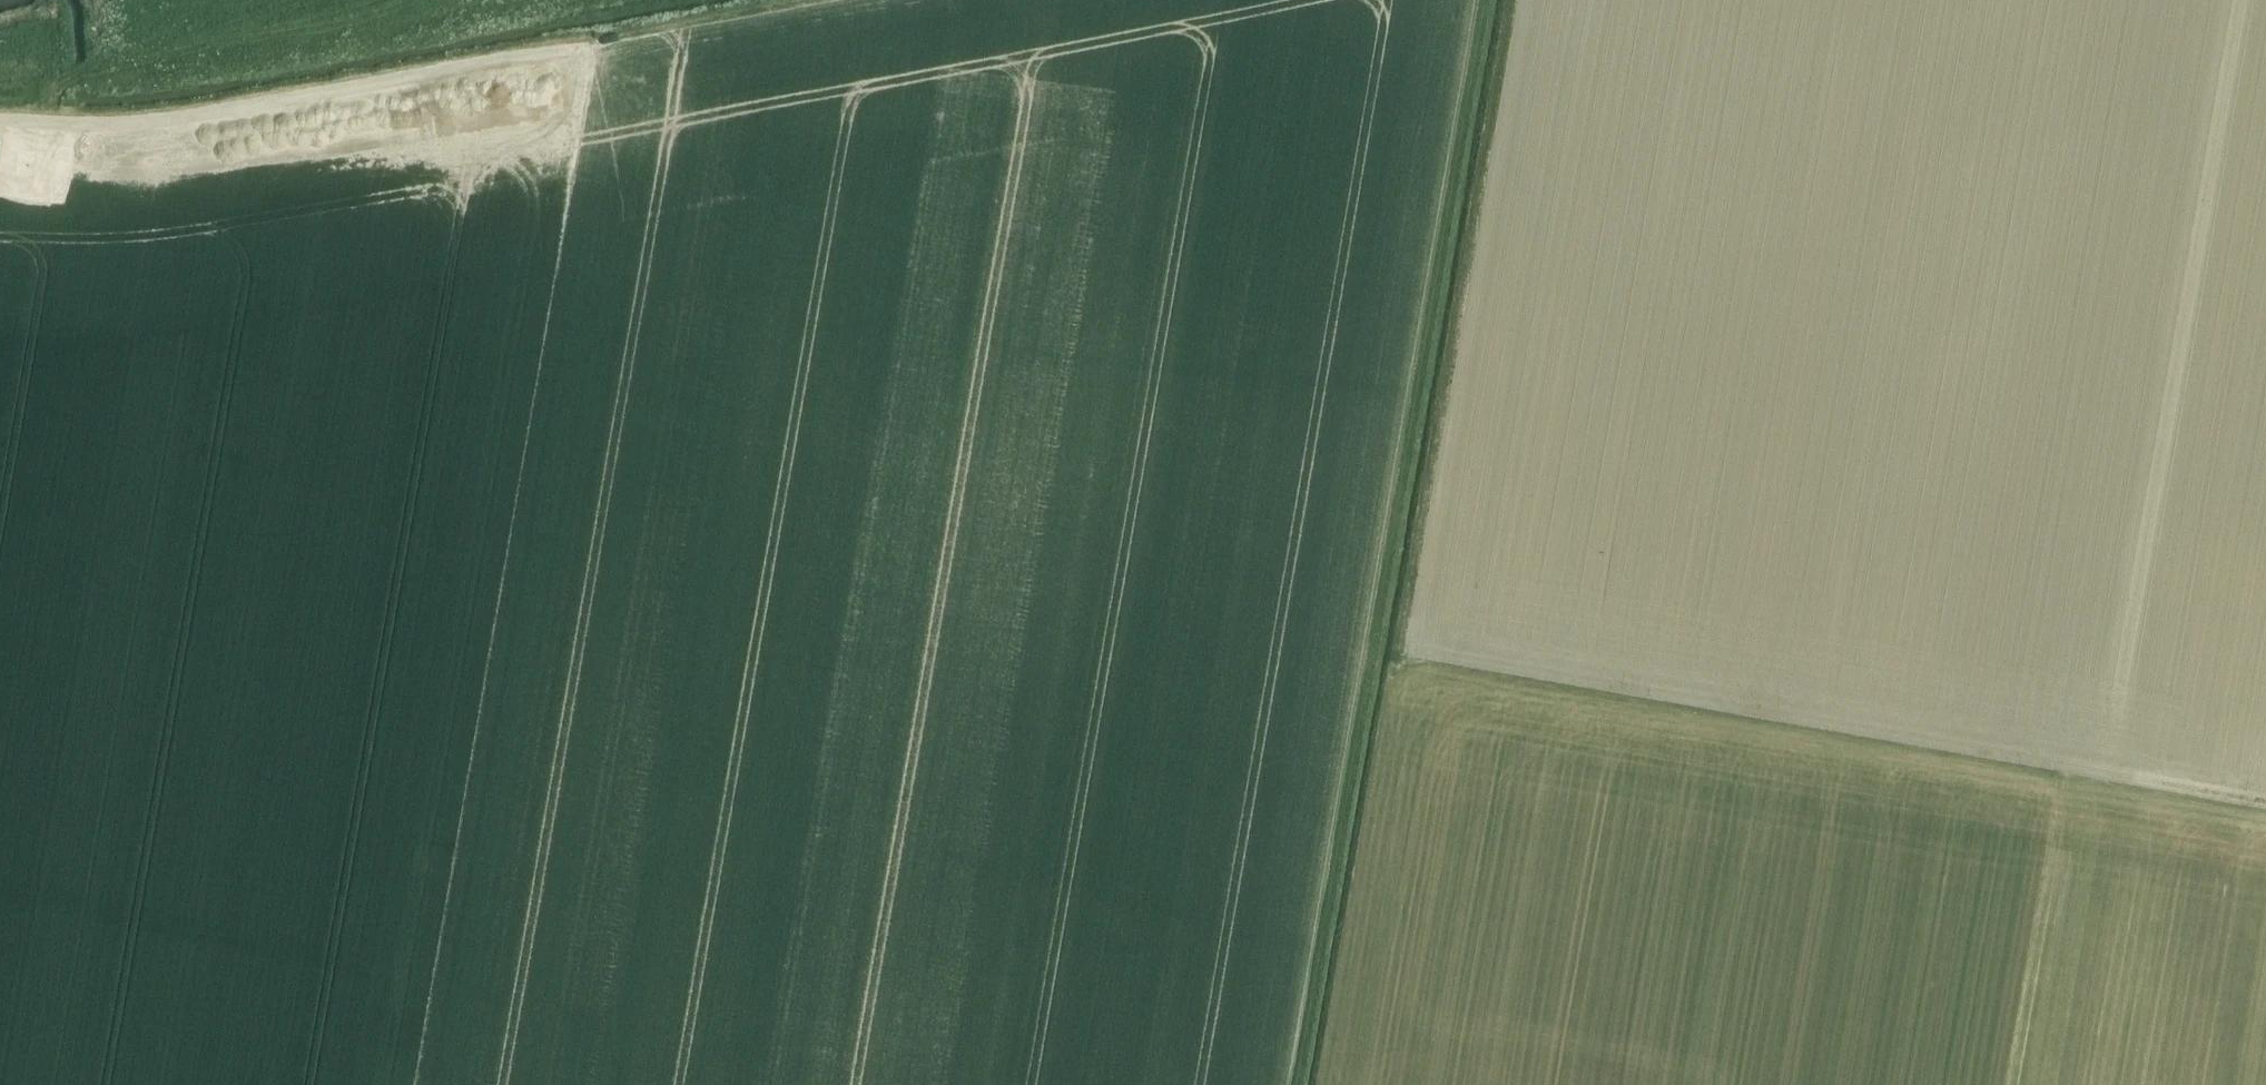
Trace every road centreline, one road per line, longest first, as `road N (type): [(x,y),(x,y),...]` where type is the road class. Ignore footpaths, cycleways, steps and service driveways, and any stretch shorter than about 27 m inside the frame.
road 1 (track): [(0,124),(151,120),(572,51)]
road 2 (track): [(2109,768),(2265,796)]

